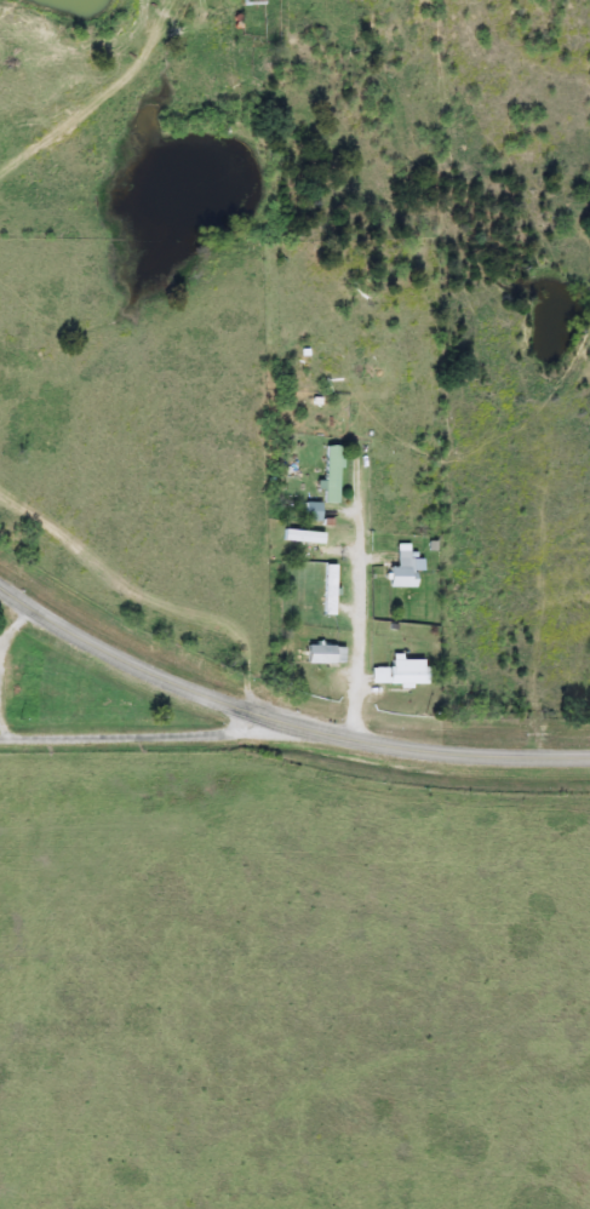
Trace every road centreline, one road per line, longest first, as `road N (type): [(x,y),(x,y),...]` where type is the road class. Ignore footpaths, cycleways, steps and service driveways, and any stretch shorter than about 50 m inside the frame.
road 1 (residential): [(217,0),(233,80),(264,170),(267,210),(271,494),(248,709)]
road 2 (tertiary): [(589,757),(502,757),(305,727),(133,666),(0,583)]
road 3 (residential): [(305,727),(0,740)]

